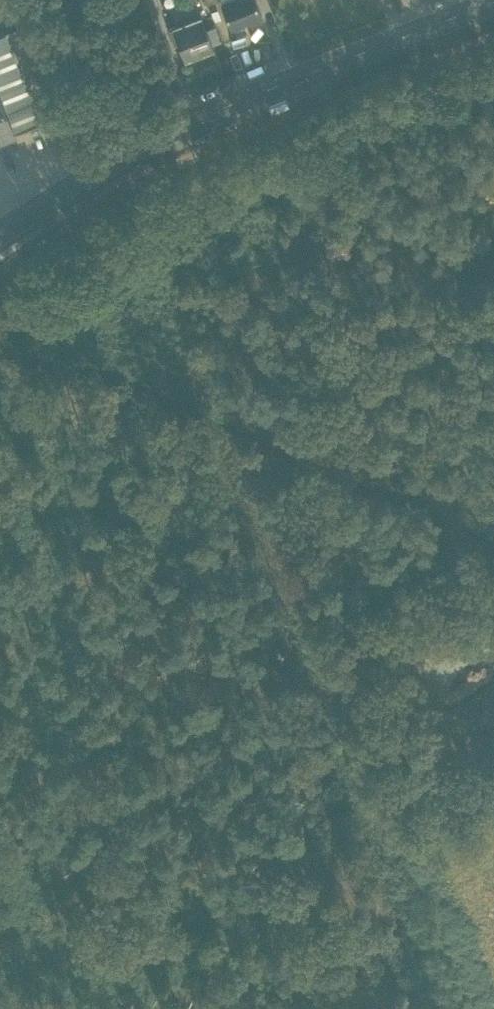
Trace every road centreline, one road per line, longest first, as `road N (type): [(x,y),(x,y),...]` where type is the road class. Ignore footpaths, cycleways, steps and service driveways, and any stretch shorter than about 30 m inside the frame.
road 1 (secondary): [(489,0),(183,121),(0,230)]

